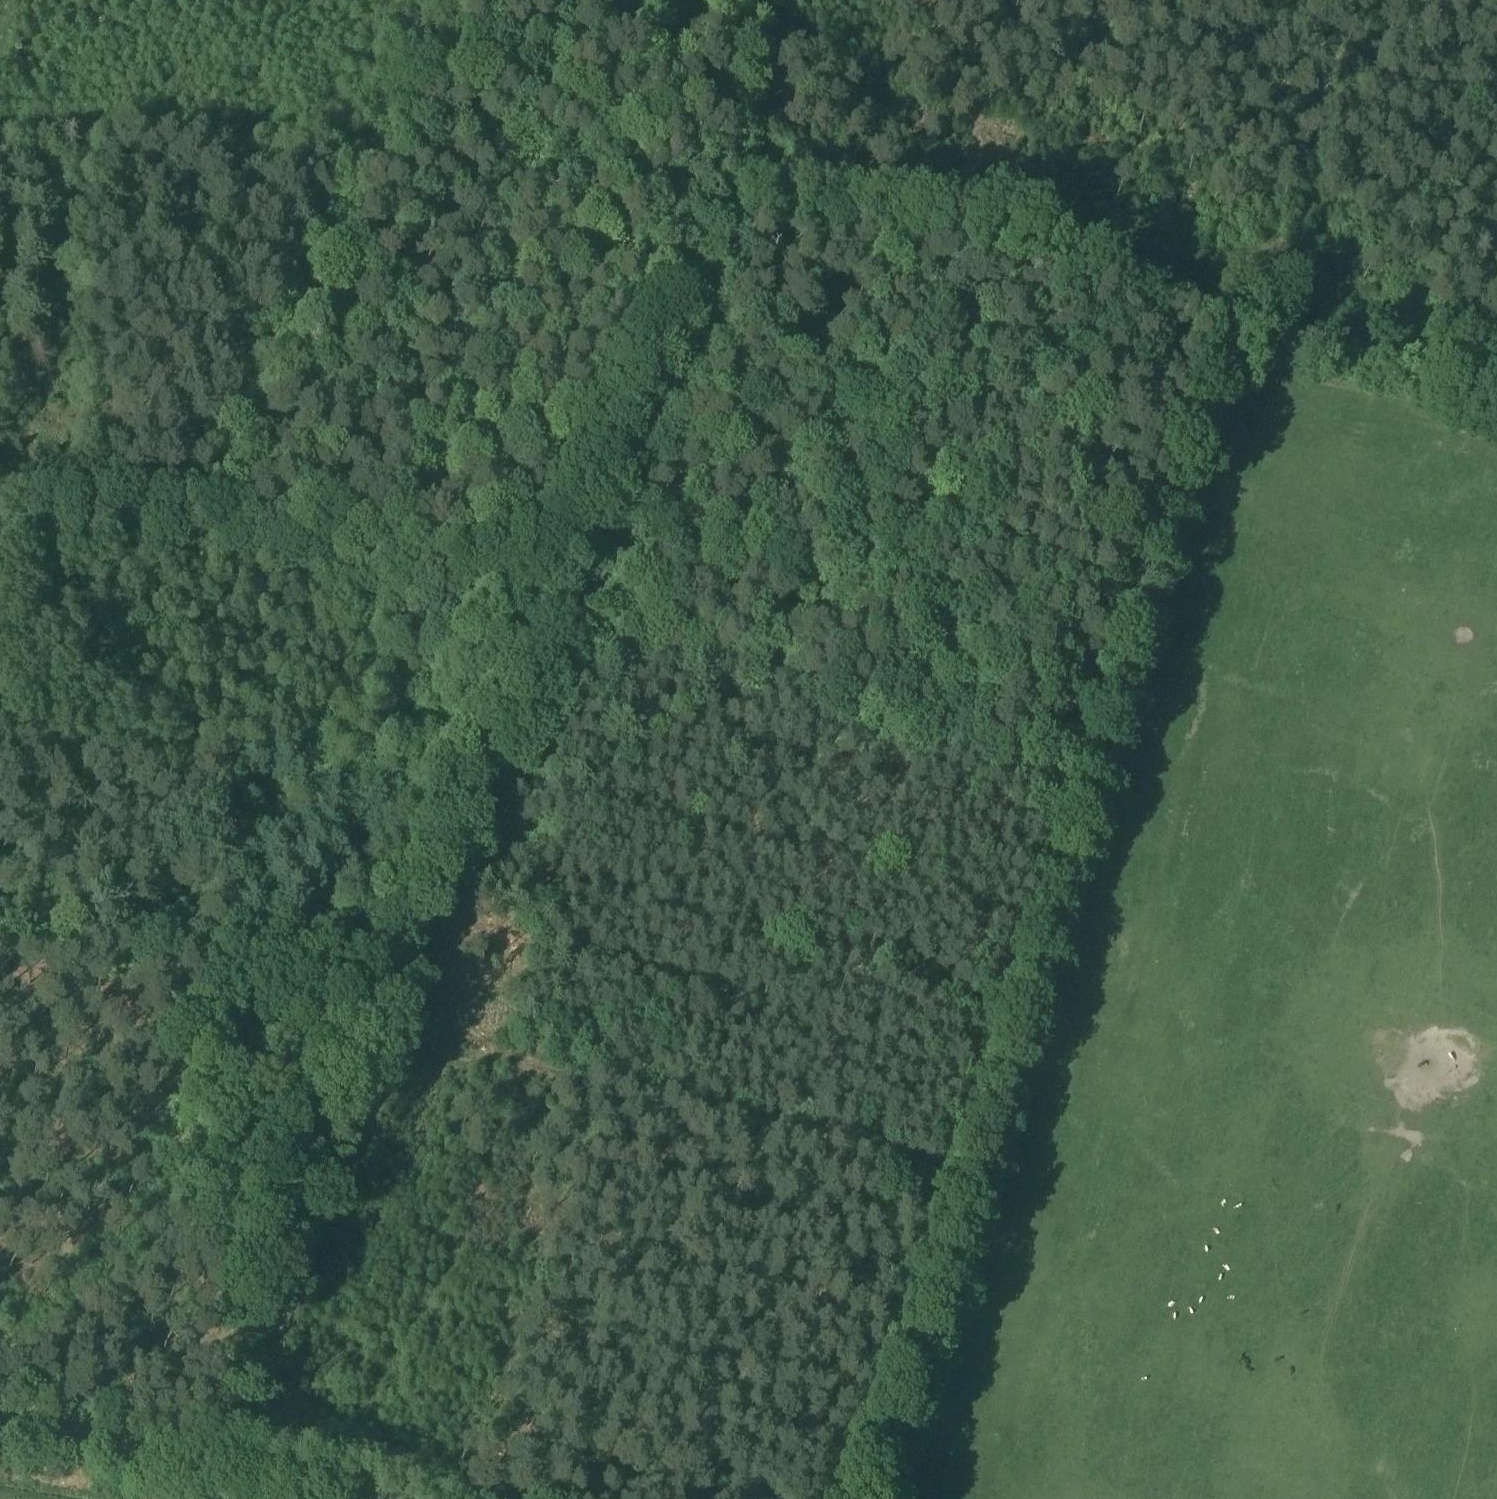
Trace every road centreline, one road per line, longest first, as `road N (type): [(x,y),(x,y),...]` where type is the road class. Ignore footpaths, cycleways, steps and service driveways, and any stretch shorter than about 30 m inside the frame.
road 1 (unclassified): [(0,1436),(291,1498)]

